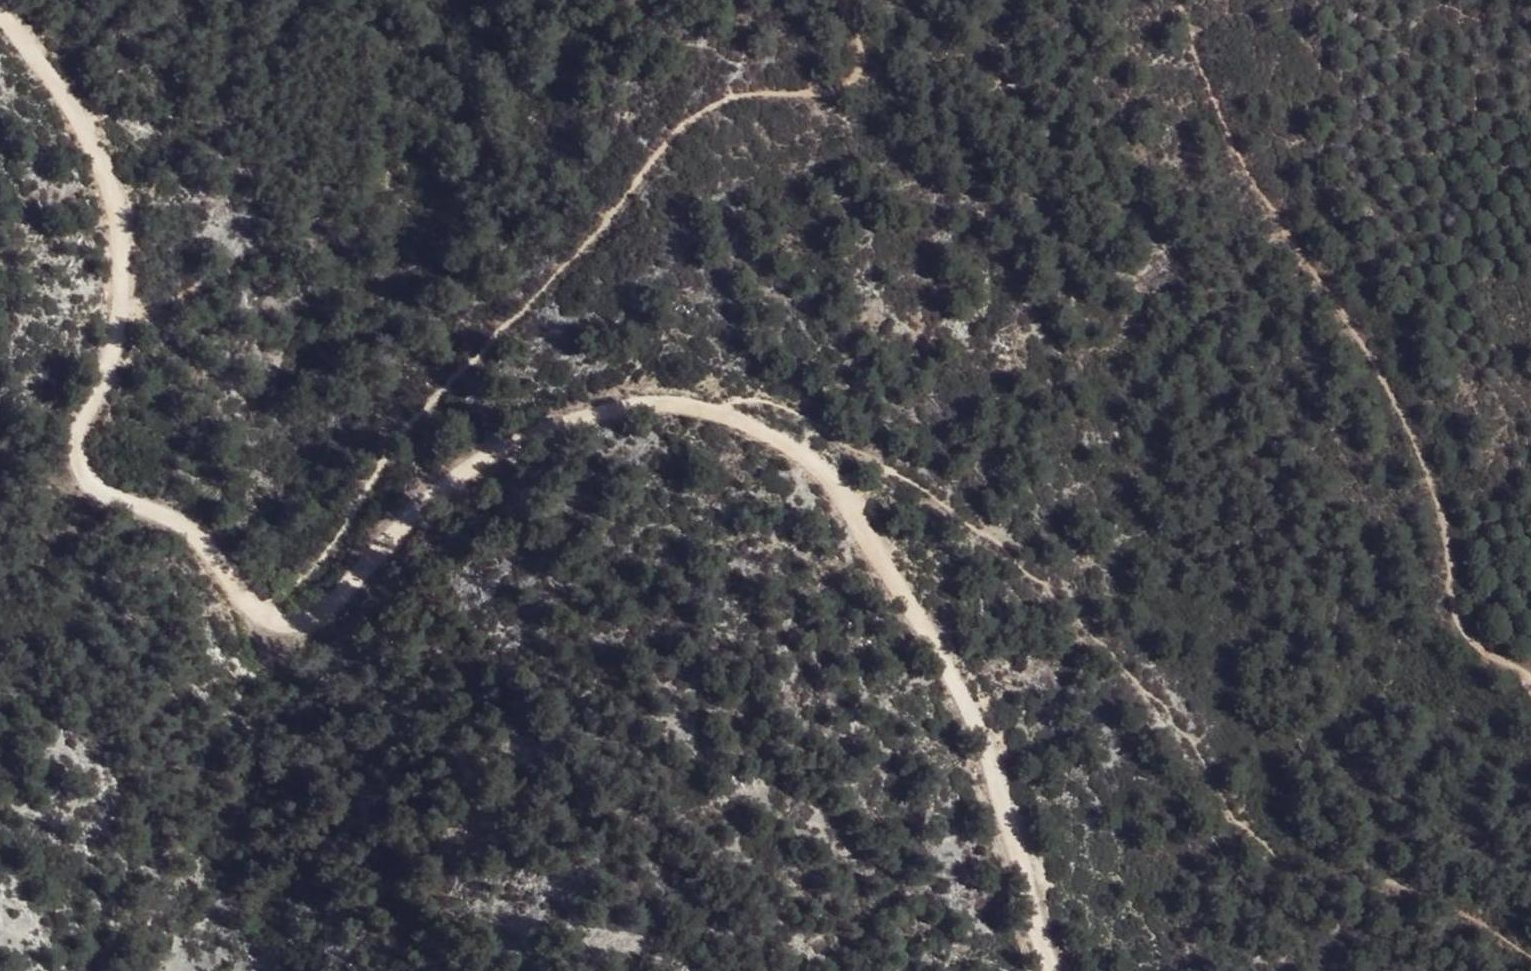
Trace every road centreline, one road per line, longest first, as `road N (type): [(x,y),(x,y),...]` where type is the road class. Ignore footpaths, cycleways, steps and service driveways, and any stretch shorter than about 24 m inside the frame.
road 1 (track): [(0,16),(84,127),(122,224),(120,314),(76,454),(89,483),(187,526),(252,609),(274,621),(315,619),(459,480),(558,425),(666,403),(751,426),(831,482),(969,710),(1051,970)]

